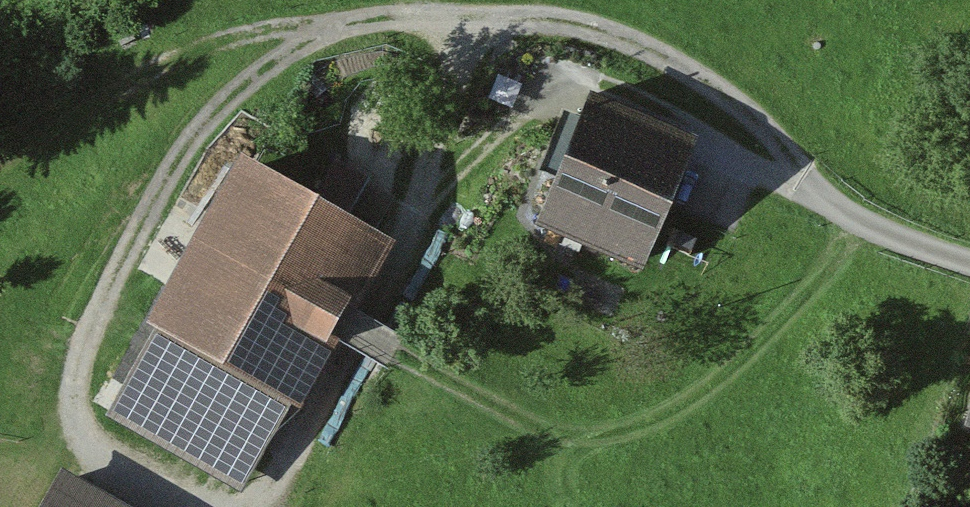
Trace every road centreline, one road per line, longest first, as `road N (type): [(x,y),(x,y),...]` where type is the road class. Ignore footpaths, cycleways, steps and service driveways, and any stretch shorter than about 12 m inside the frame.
road 1 (track): [(417,218),(474,154),(547,97),(595,87),(647,100),(870,226),(747,356),(617,436),(535,426),(371,338),(274,489),(250,505),(212,500),(119,450),(93,417),(89,365),(102,320),(170,190),(222,117),(292,60),(357,24)]
road 2 (track): [(969,253),(870,226),(705,81),(628,42),(528,23),(430,17),(231,42),(0,135)]
road 3 (track): [(371,338),(463,86),(456,49),(430,17)]

